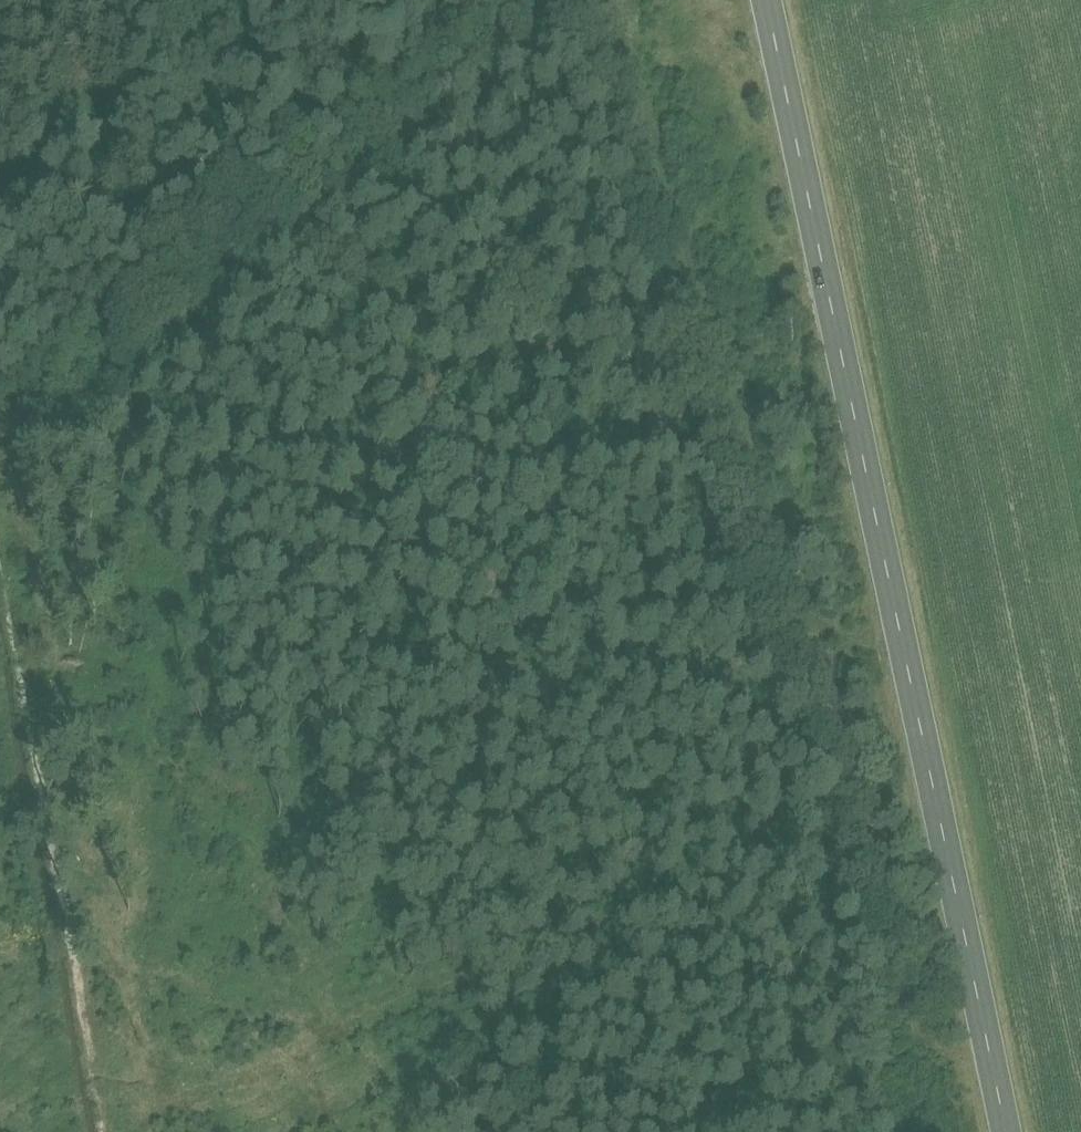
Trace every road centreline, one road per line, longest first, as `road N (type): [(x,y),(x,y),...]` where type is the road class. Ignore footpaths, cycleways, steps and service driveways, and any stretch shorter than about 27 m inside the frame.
road 1 (secondary): [(767,0),(1006,1131)]

